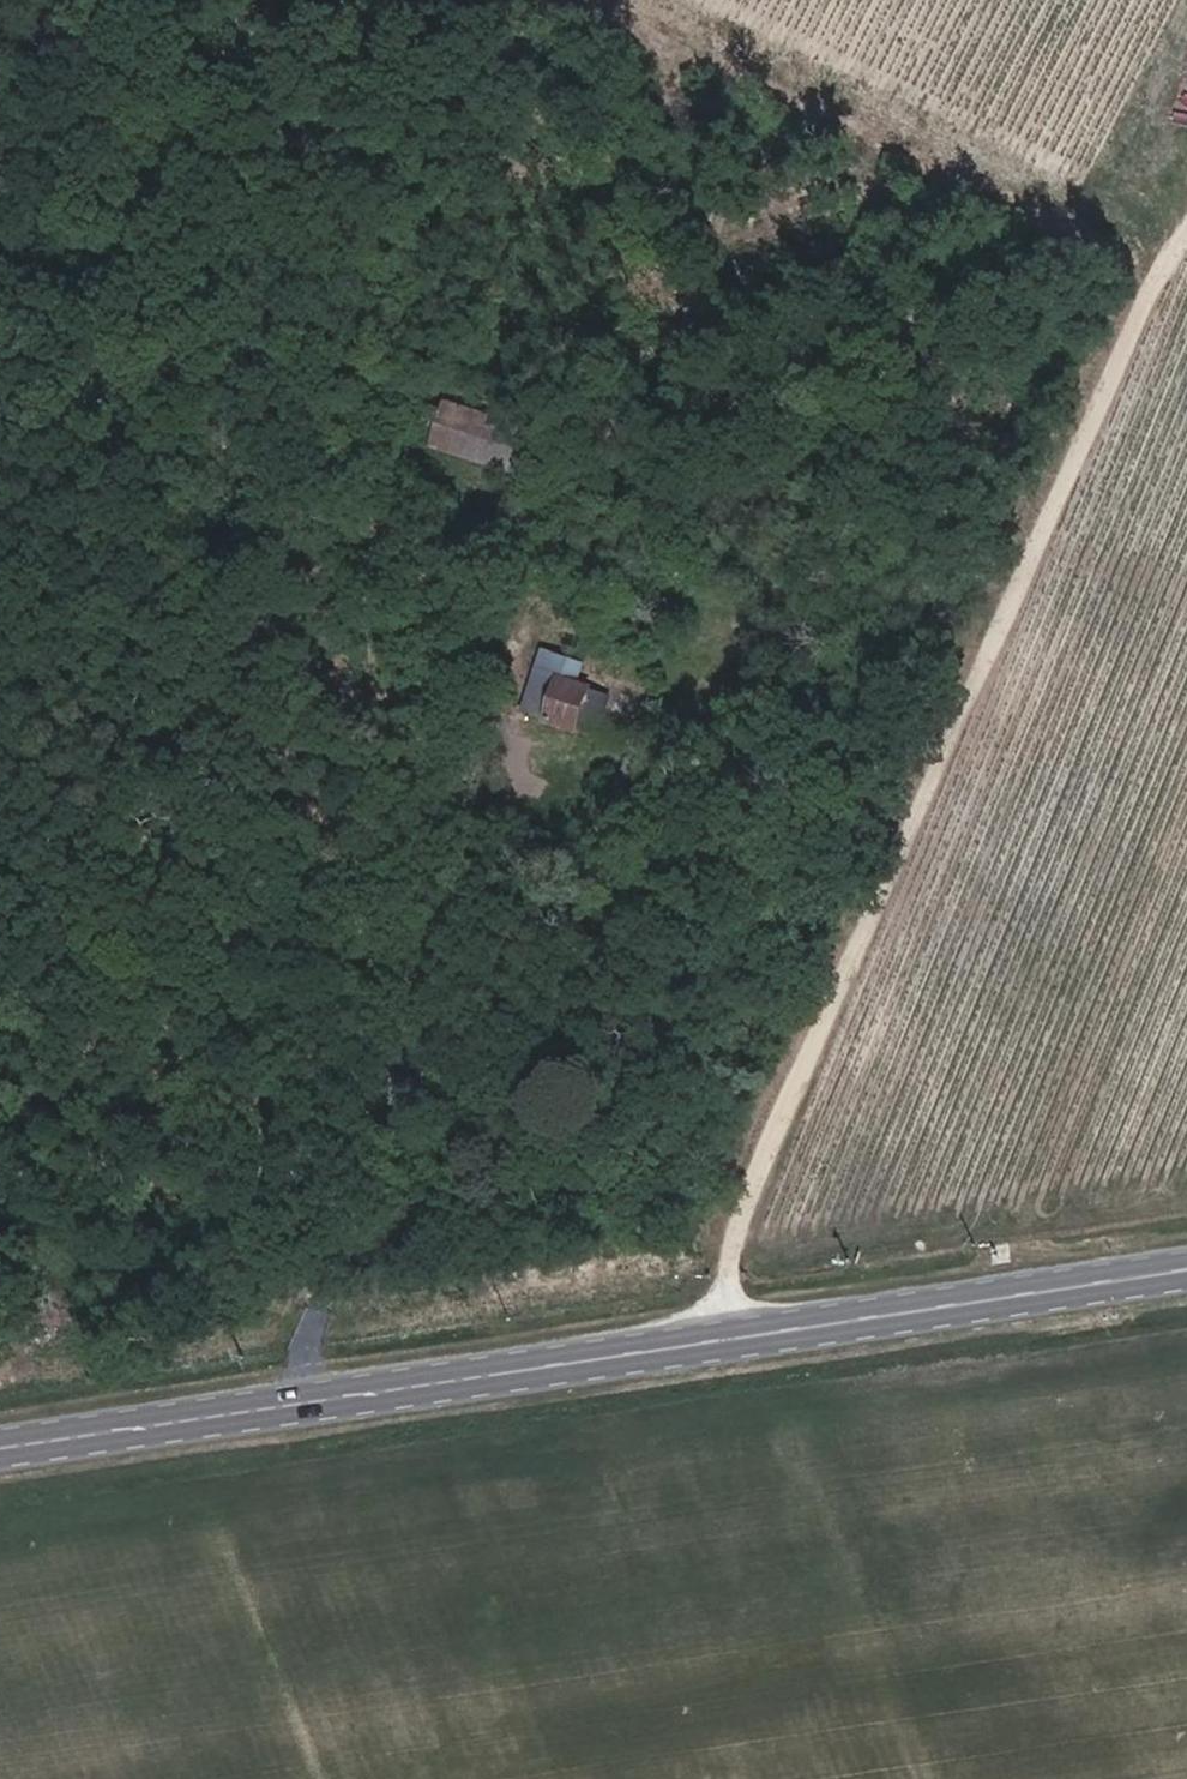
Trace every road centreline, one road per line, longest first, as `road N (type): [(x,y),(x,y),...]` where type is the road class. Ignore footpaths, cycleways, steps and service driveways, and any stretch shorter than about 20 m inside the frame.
road 1 (primary): [(0,1447),(1186,1269)]

